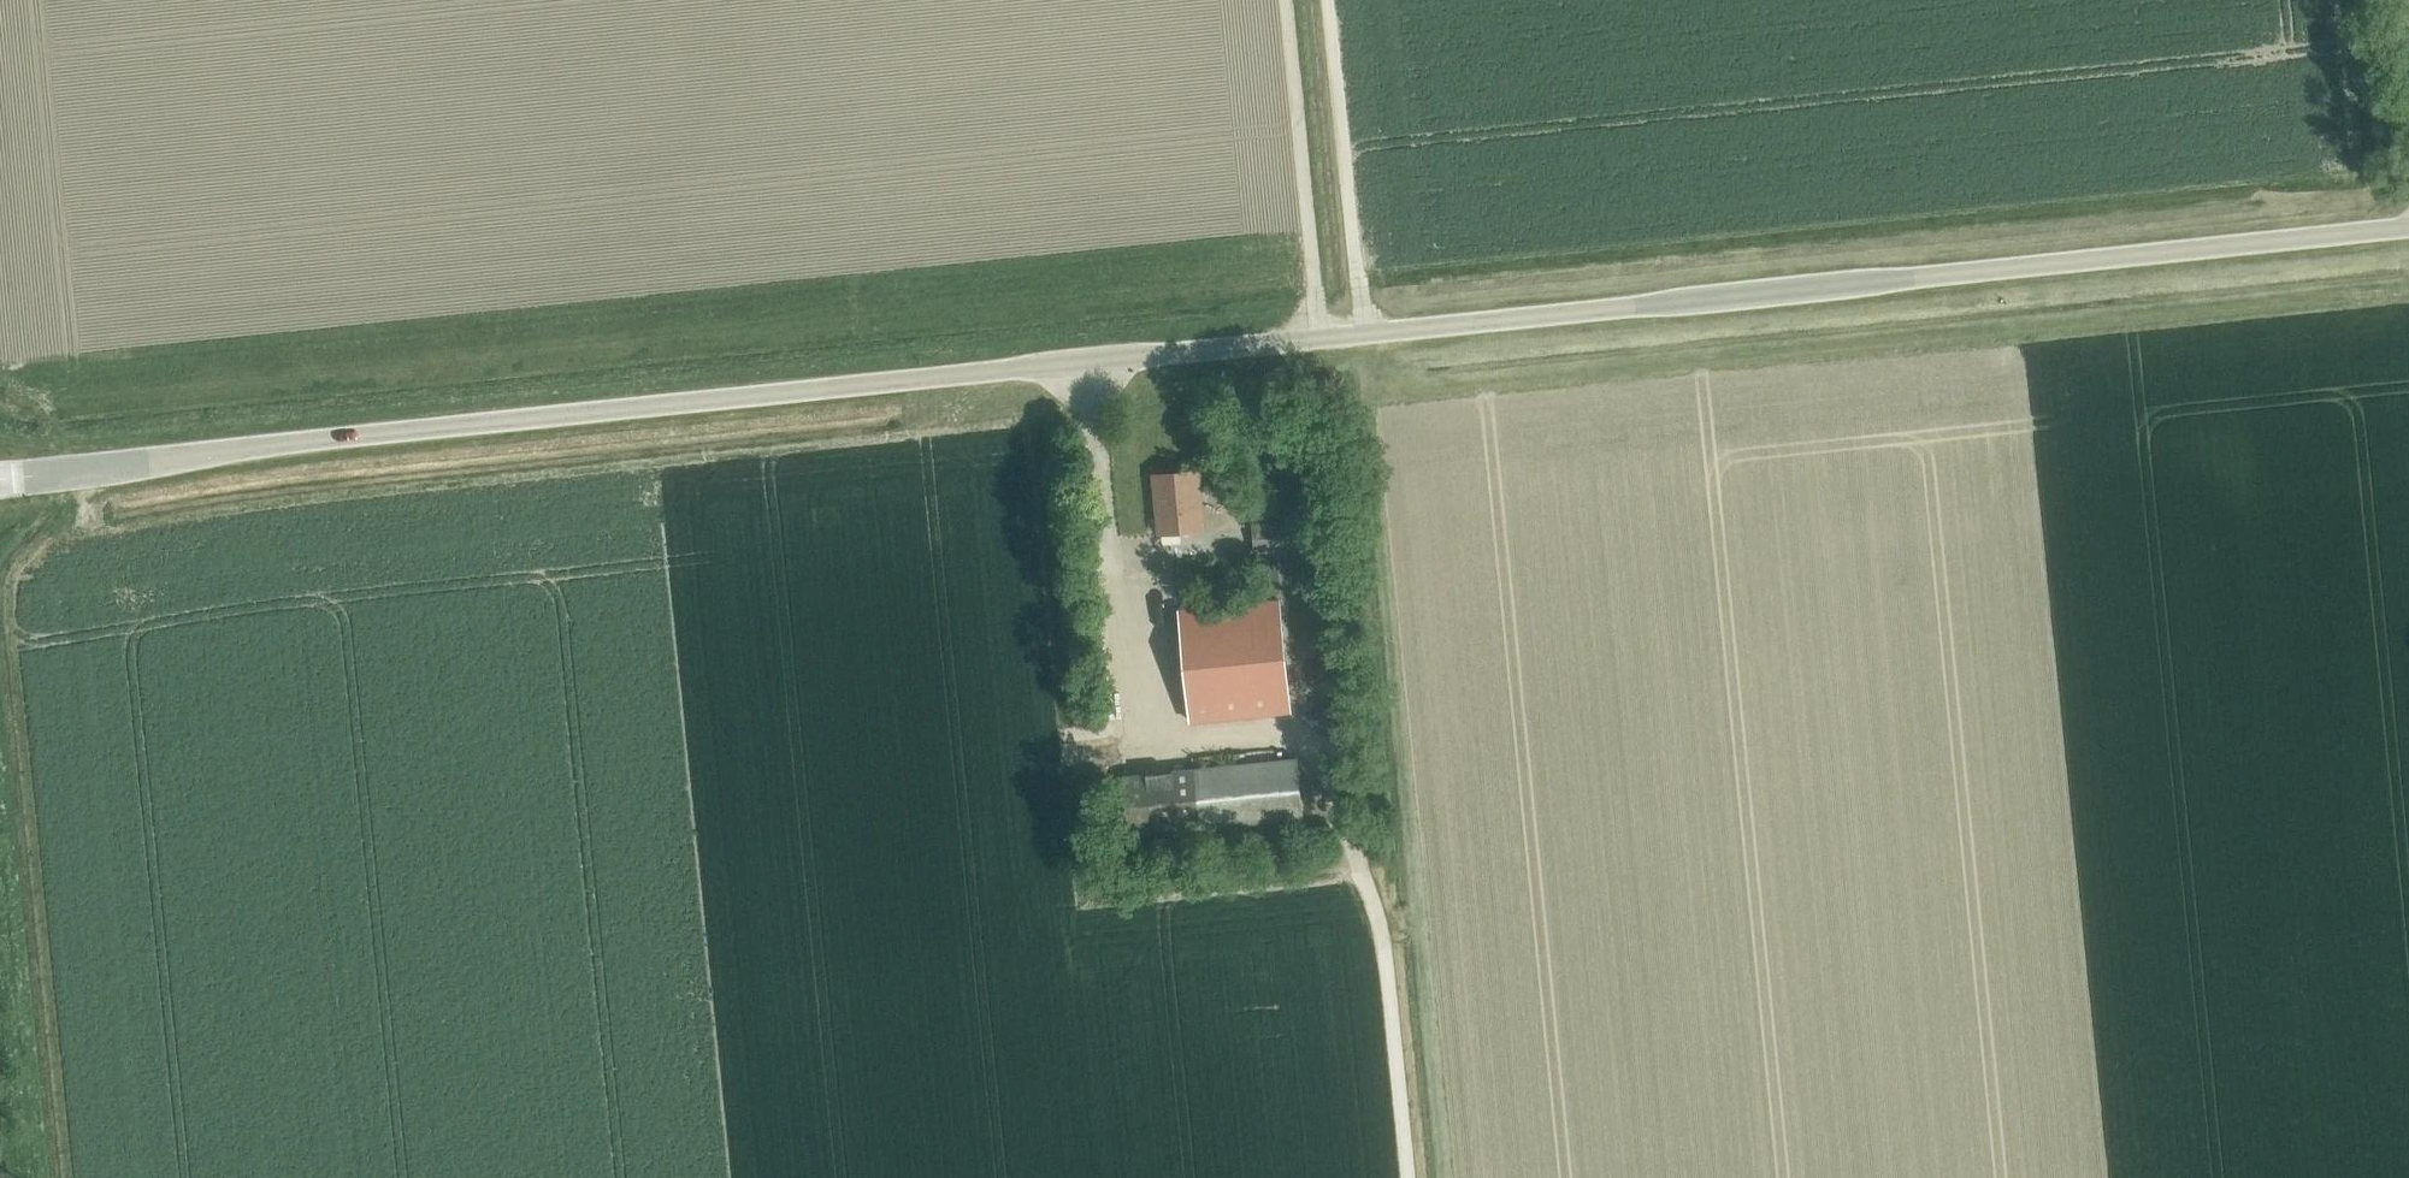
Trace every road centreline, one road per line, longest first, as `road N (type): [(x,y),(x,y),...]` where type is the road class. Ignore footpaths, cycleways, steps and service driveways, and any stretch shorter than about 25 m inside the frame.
road 1 (unclassified): [(0,479),(2408,225)]

